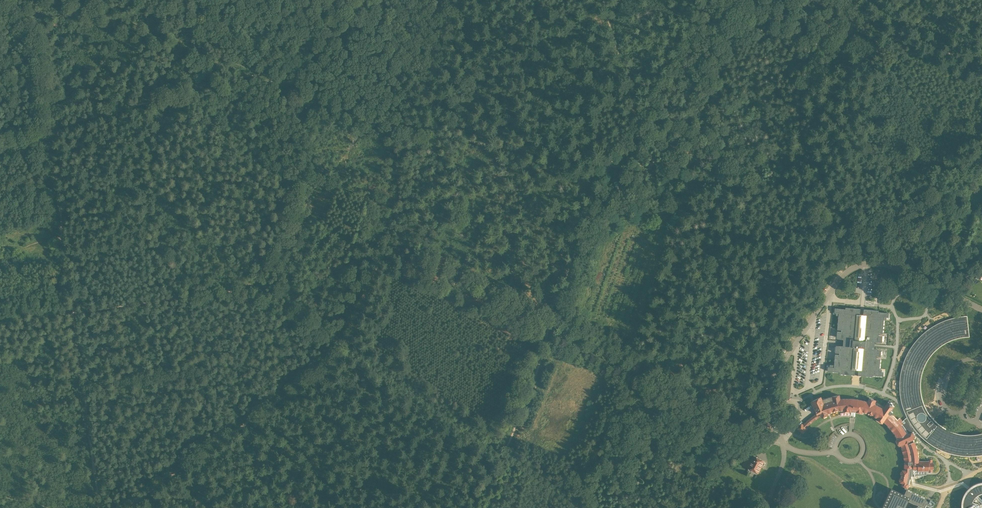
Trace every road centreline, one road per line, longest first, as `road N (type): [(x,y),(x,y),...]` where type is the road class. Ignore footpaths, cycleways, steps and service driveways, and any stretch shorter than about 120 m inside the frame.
road 1 (track): [(419,158),(339,343),(128,507)]
road 2 (unclassified): [(766,507),(784,458),(773,380),(839,280),(871,263),(929,282)]

